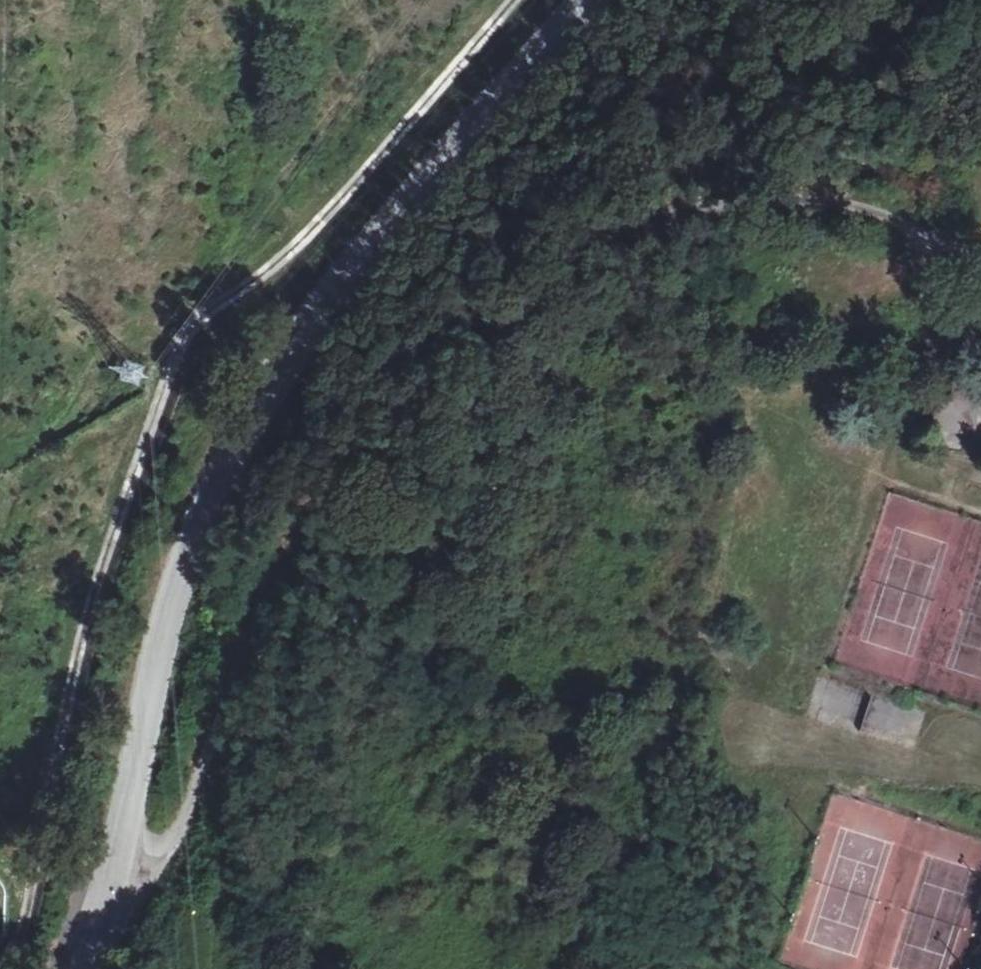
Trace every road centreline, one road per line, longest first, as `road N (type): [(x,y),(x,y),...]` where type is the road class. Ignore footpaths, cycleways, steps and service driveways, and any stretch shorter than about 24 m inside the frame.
road 1 (unclassified): [(72,968),(117,838),(202,505),(241,390),(574,0)]
road 2 (track): [(521,0),(338,206),(315,213),(291,208),(263,182),(256,148),(277,0)]

